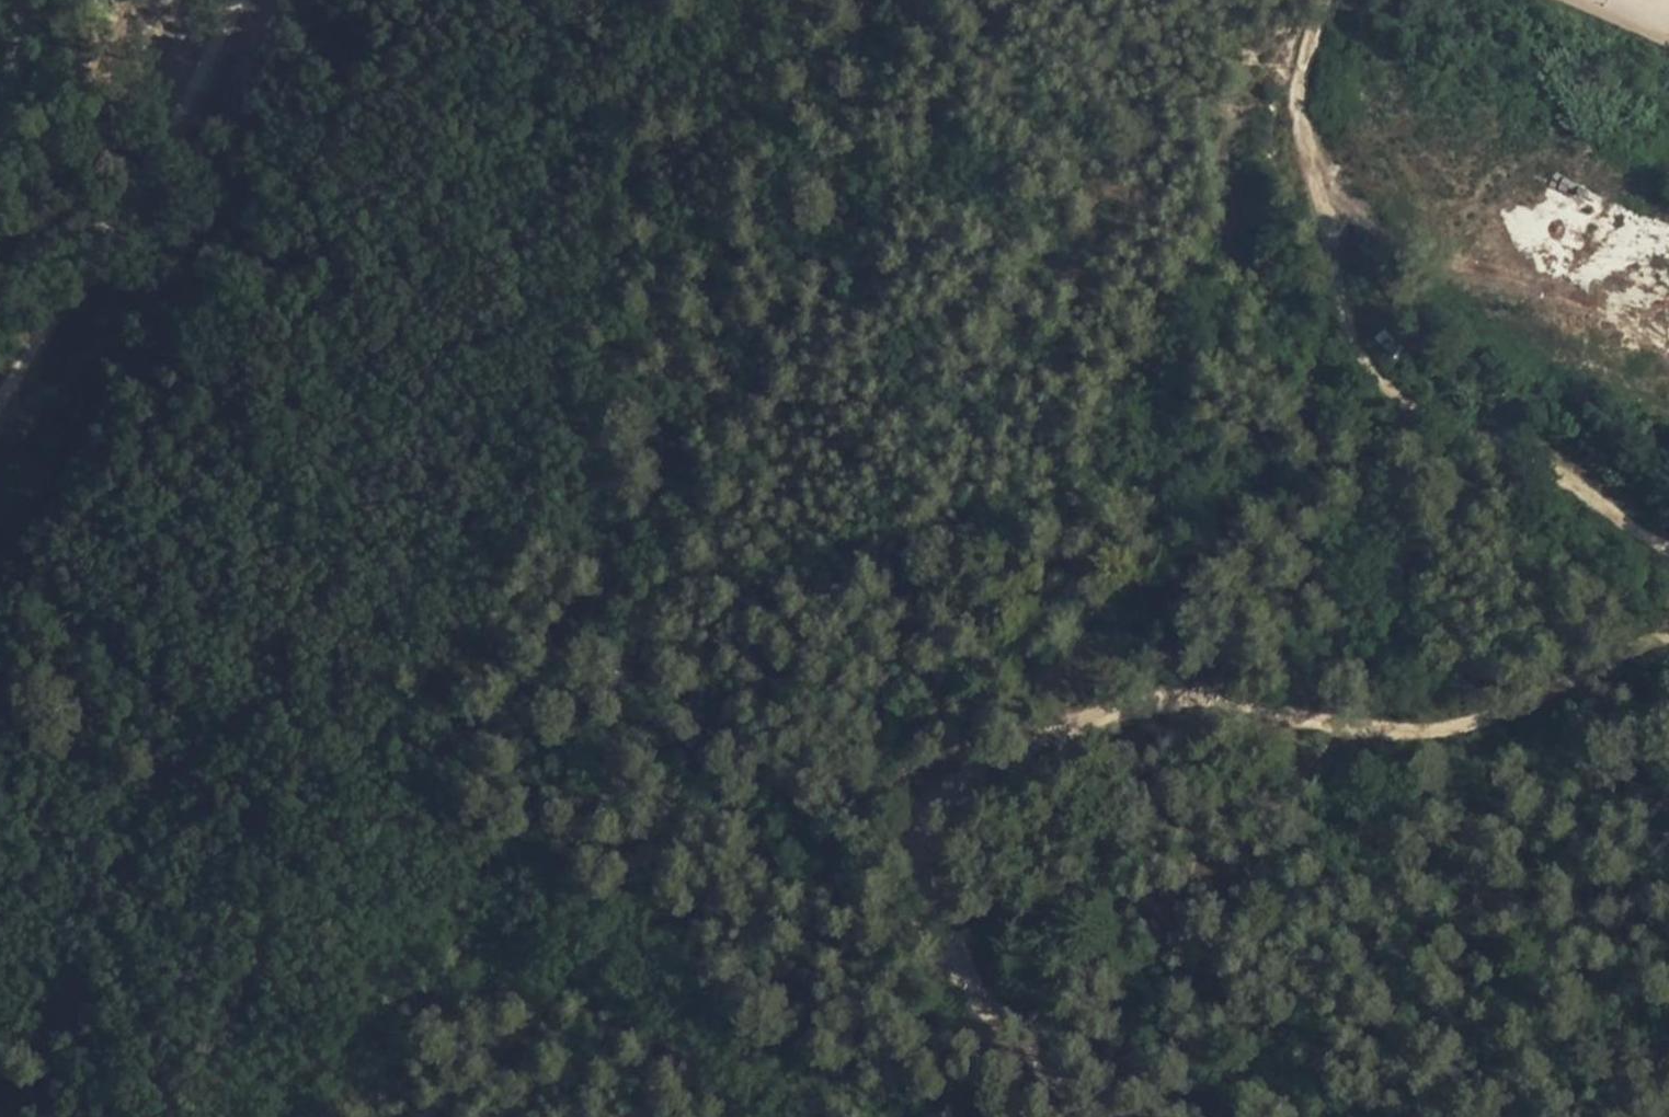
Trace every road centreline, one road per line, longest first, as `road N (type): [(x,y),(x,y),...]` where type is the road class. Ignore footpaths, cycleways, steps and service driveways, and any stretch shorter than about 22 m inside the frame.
road 1 (track): [(1132,1116),(1015,1030),(932,919),(926,883),(943,824),(984,769),(1046,735),(1122,711),(1219,707),(1392,722),(1478,709),(1668,635)]
road 2 (track): [(1668,547),(1544,468),(1456,430),(1389,388),(1343,309),(1309,155),(1300,87),(1327,0)]
road 3 (track): [(0,404),(239,0)]

